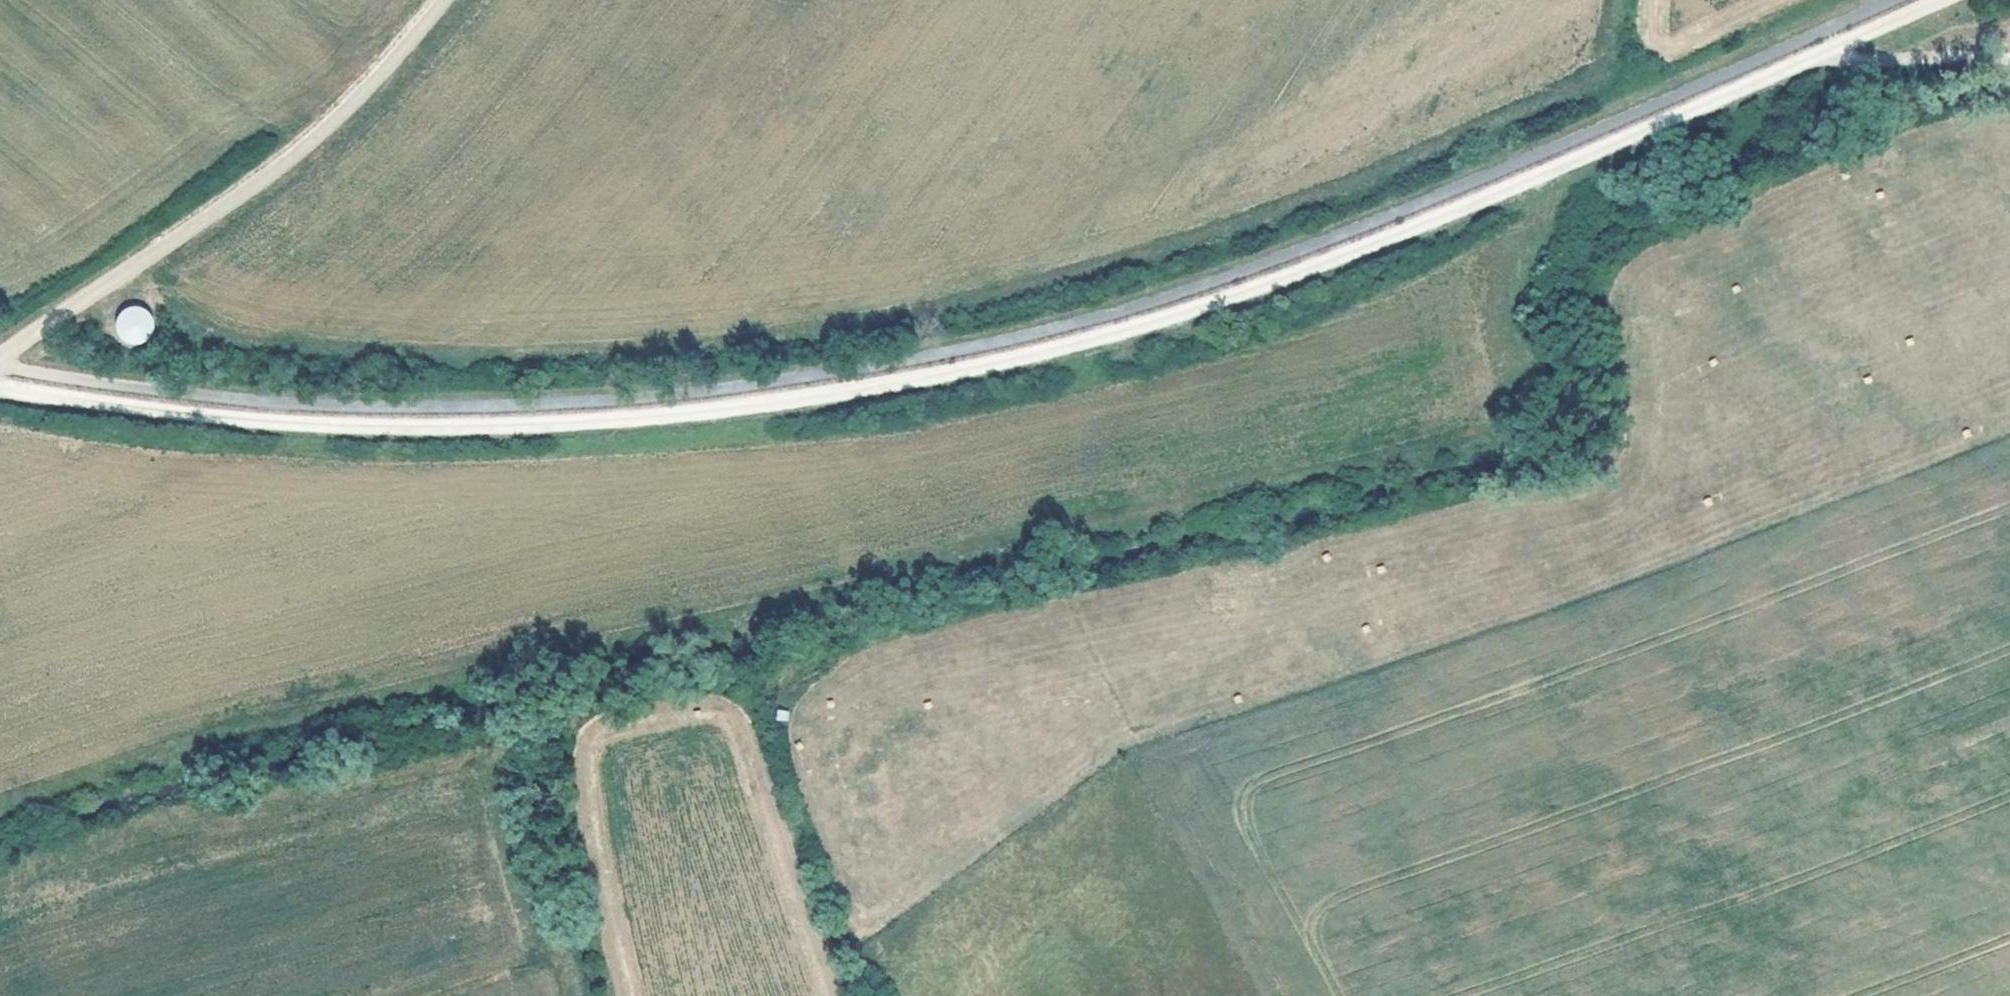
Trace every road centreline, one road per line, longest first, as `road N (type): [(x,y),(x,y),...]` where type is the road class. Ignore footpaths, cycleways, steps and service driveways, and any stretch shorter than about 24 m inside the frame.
road 1 (track): [(1937,0),(1337,256),(1140,325),(932,375),(655,415),(407,423),(273,421),(0,388)]
road 2 (track): [(0,353),(265,174),(376,83),(443,0)]

